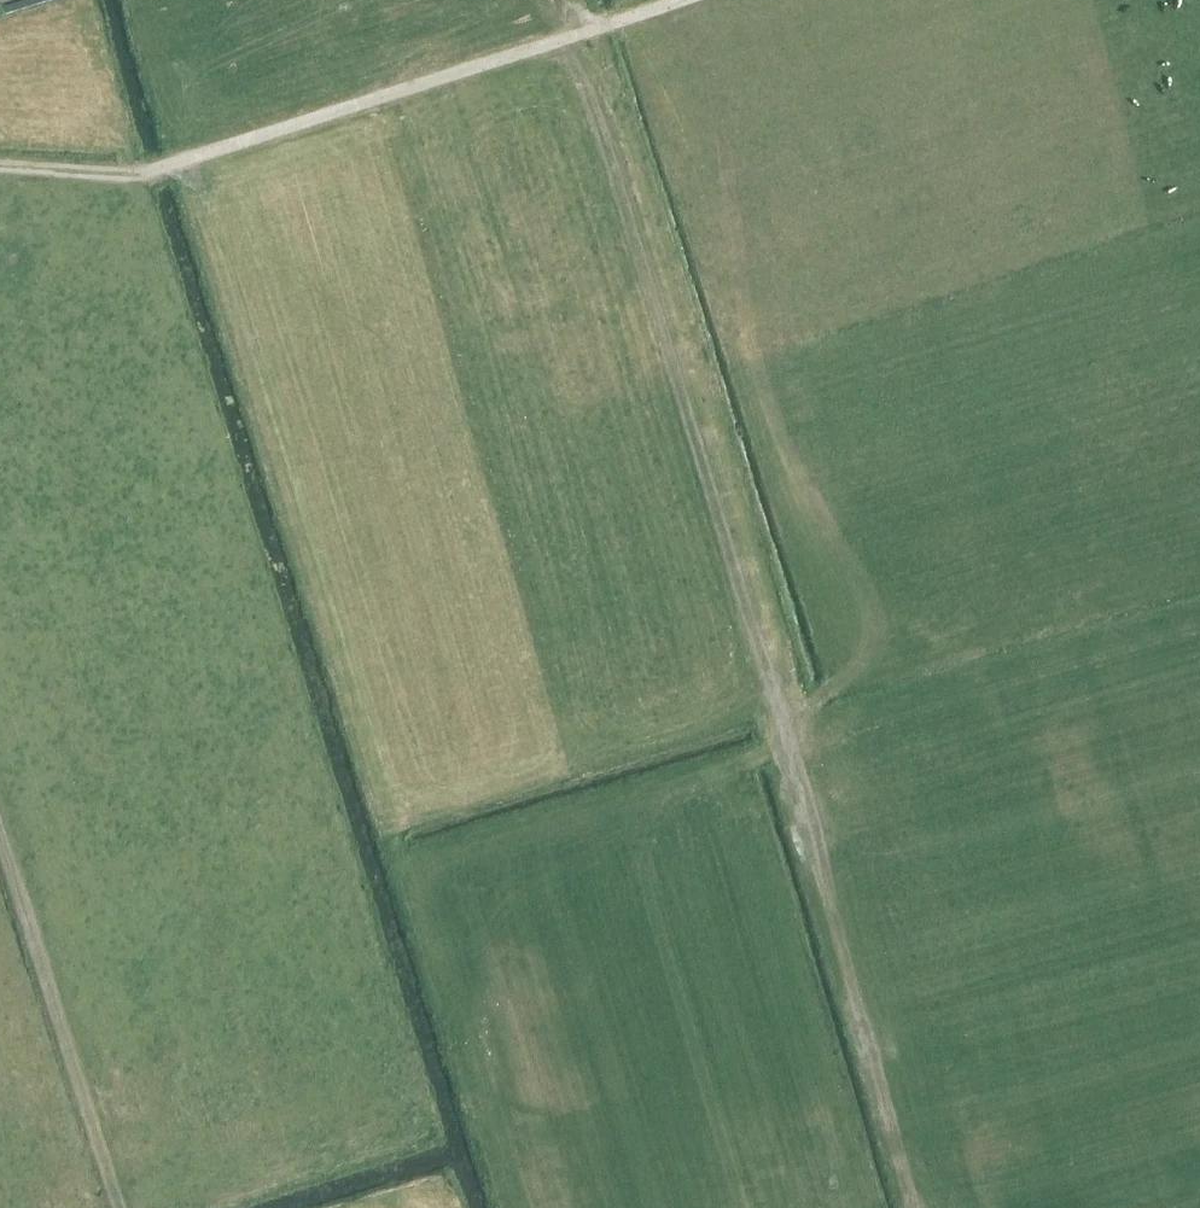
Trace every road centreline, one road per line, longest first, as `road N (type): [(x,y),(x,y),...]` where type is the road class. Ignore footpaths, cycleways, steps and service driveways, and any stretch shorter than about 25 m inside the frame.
road 1 (track): [(0,164),(132,173),(673,0)]
road 2 (track): [(0,835),(117,1207)]

